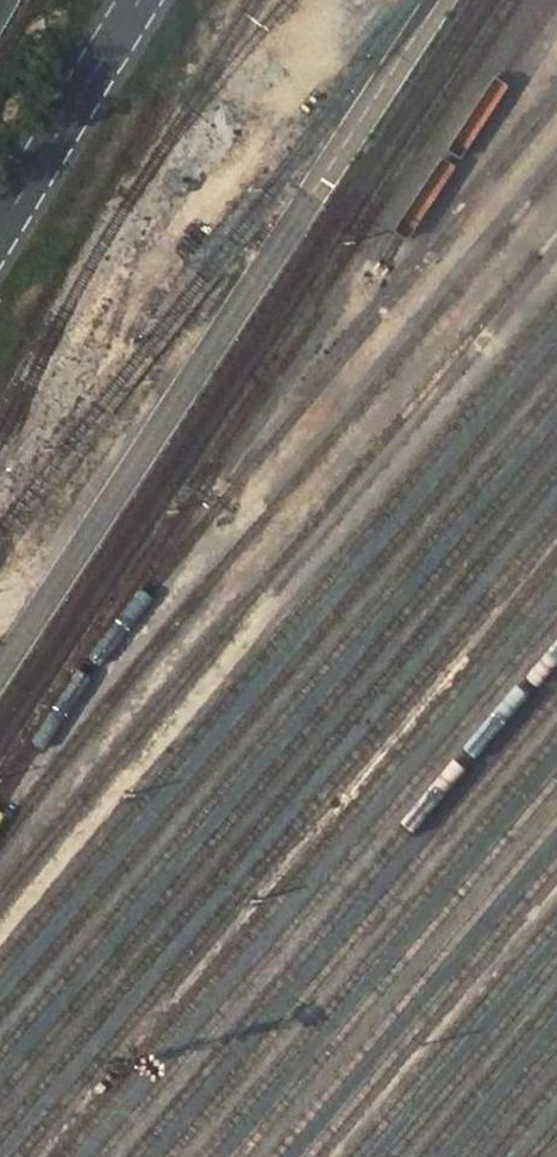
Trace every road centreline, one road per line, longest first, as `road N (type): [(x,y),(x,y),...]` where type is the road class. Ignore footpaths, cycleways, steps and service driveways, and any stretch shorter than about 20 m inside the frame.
road 1 (secondary): [(138,0),(0,225)]

